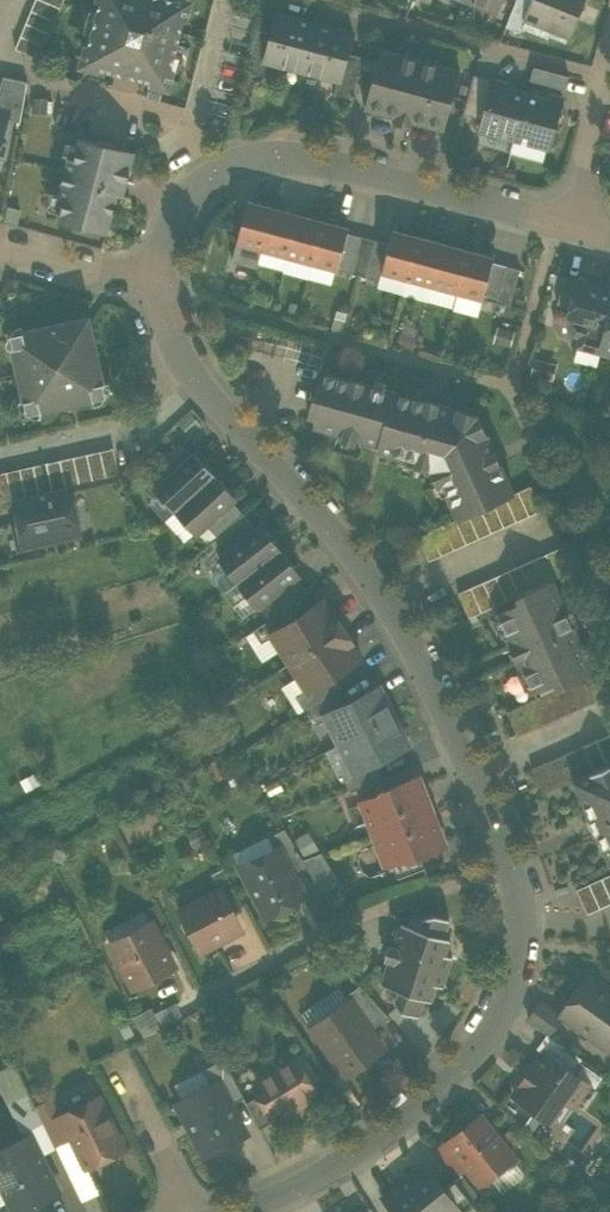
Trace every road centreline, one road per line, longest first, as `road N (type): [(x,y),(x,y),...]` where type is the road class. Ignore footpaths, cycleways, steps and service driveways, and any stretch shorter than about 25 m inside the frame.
road 1 (residential): [(222,1211),(346,1159),(462,1069),(527,984),(533,916),(524,867),(400,592),(187,354),(160,287)]
road 2 (residential): [(212,174),(279,144),(565,212)]
road 3 (residential): [(212,174),(178,114),(0,64)]
road 4 (residential): [(160,287),(0,245)]
road 5 (residential): [(609,57),(565,212)]
road 6 (residential): [(160,287),(212,174)]

